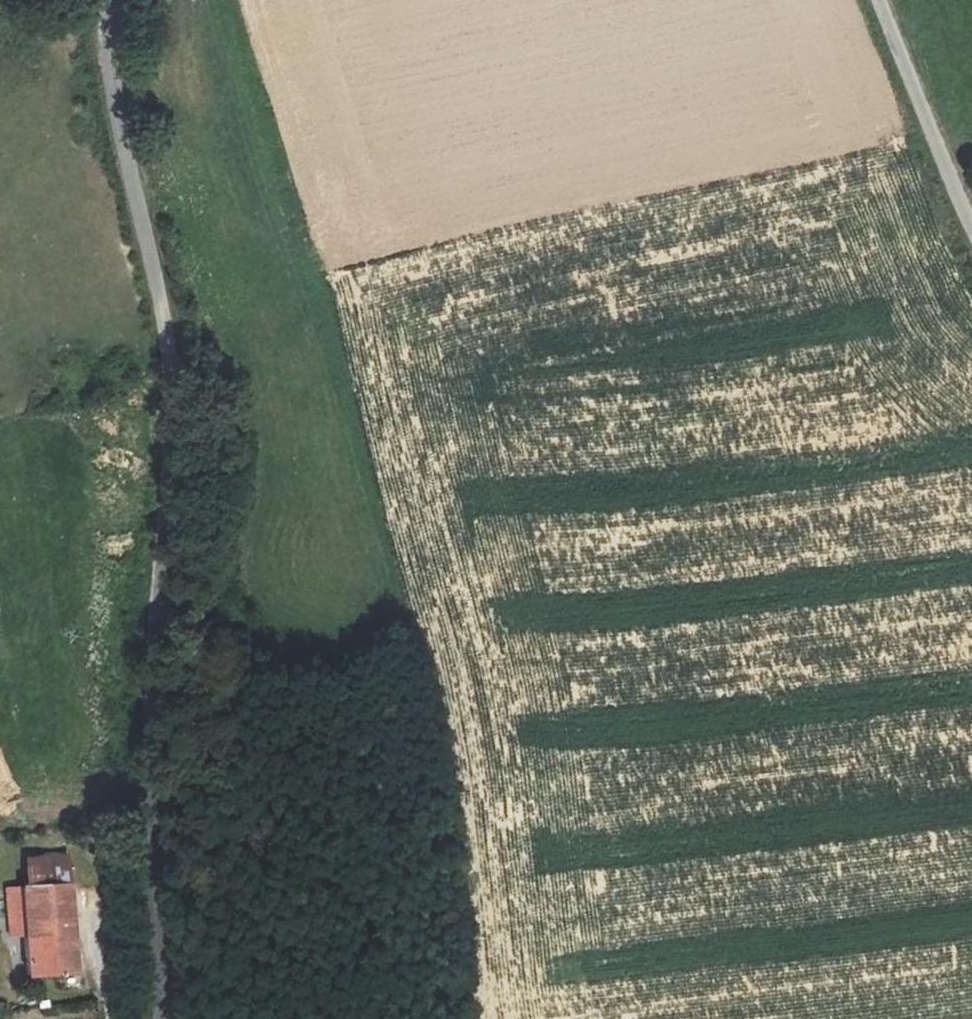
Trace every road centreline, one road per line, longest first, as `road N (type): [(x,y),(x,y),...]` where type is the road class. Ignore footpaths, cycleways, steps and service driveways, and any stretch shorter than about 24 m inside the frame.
road 1 (unclassified): [(112,0),(121,122),(172,376),(152,732),(161,1018)]
road 2 (residential): [(971,226),(879,0)]

